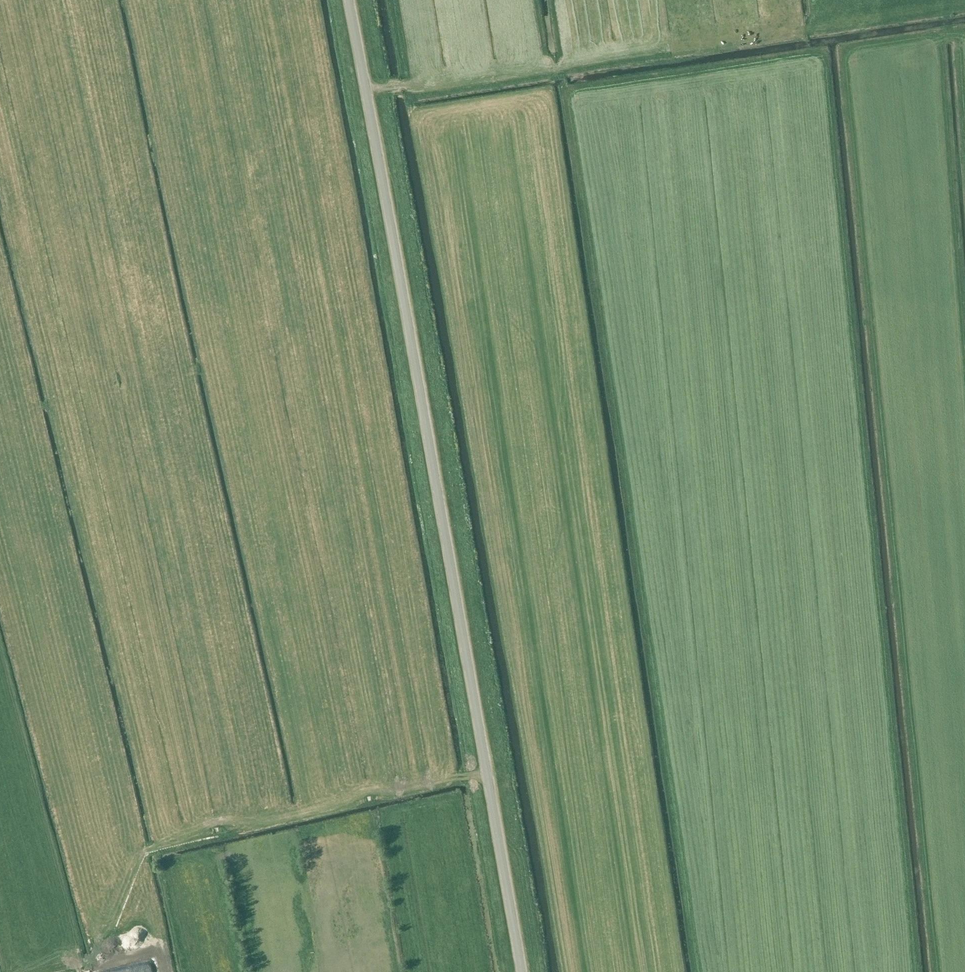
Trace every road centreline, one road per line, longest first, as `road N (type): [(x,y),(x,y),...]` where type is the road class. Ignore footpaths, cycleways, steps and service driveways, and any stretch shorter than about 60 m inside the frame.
road 1 (unclassified): [(522,971),(349,0)]

